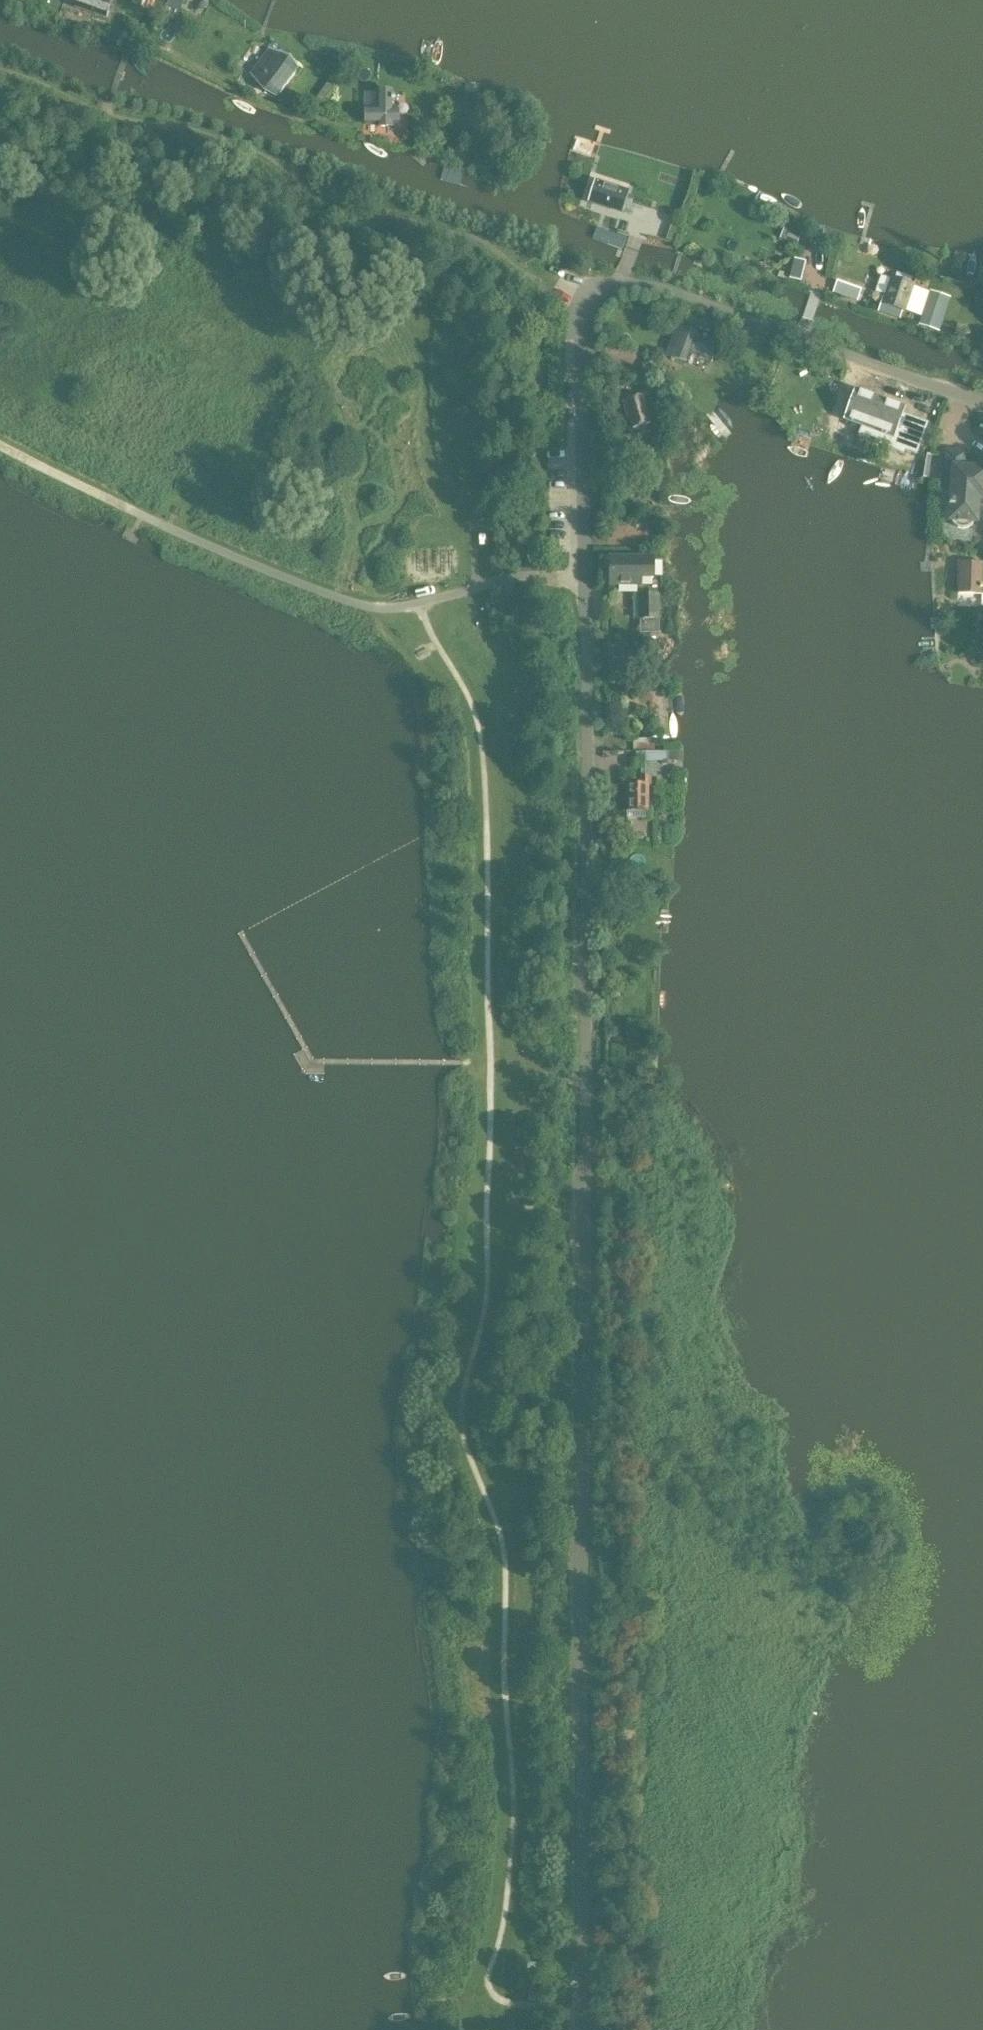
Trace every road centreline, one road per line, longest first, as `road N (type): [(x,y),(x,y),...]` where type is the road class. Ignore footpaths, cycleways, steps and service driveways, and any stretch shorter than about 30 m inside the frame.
road 1 (residential): [(582,2029),(587,310),(605,288),(654,287),(982,401)]

